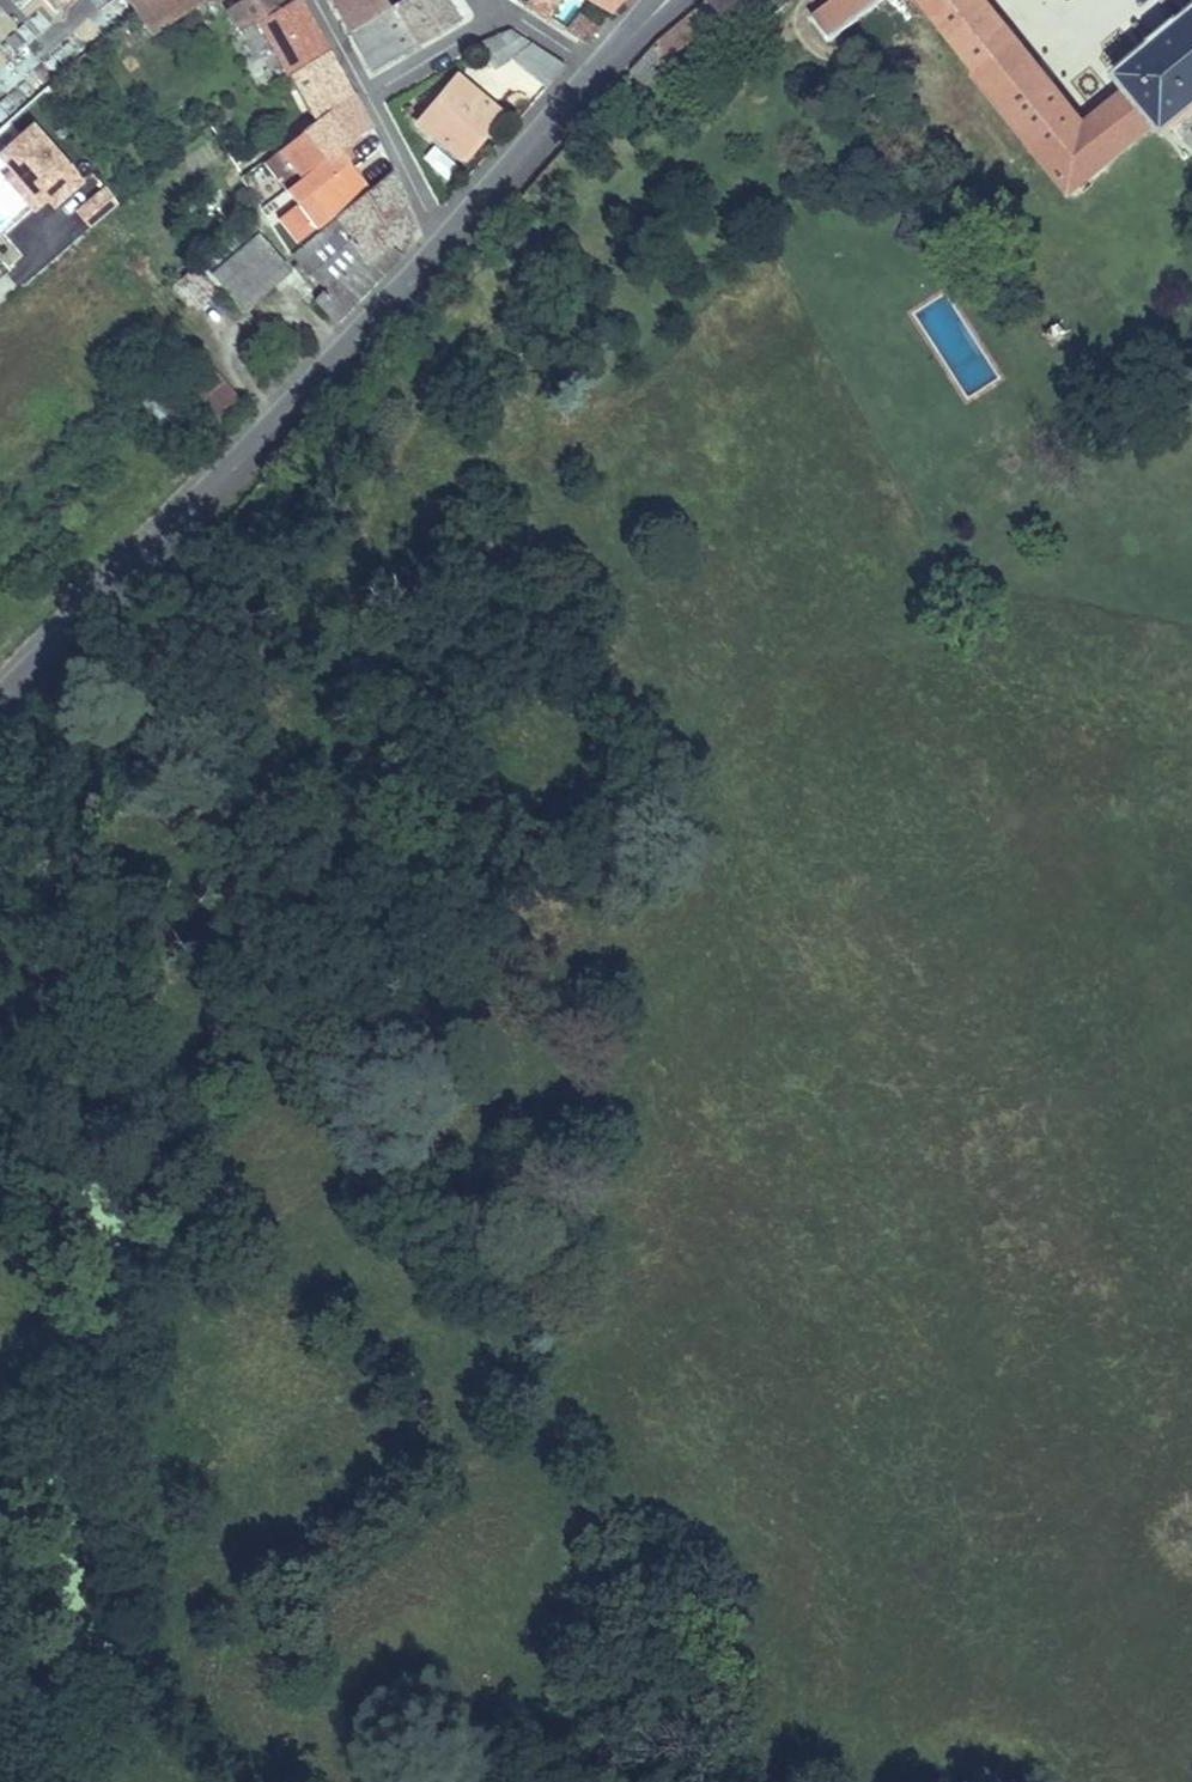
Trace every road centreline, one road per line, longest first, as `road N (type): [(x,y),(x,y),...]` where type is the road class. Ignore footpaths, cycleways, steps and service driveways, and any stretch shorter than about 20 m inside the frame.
road 1 (tertiary): [(0,709),(193,517),(446,238)]
road 2 (tertiary): [(446,238),(596,71)]
road 3 (residential): [(368,95),(446,238)]
road 4 (residential): [(368,95),(499,9)]

